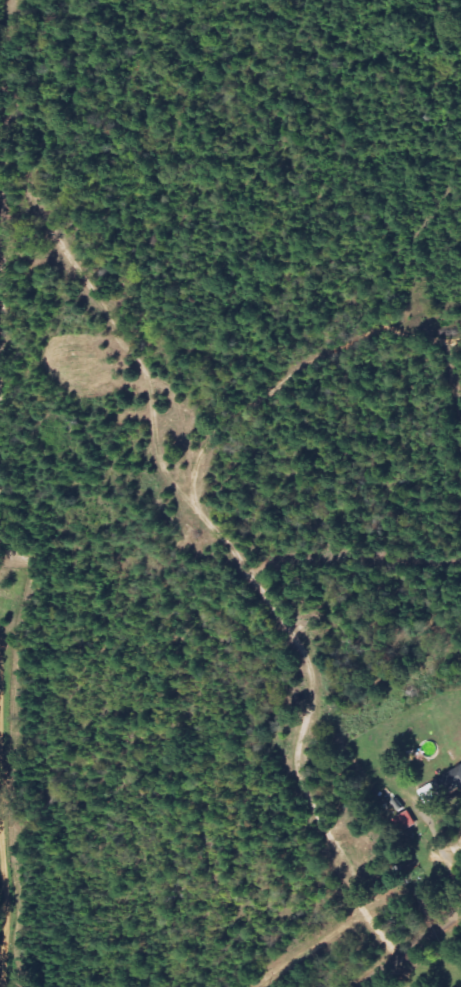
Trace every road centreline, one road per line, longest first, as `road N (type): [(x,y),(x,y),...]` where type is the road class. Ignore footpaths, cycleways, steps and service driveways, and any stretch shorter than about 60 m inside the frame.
road 1 (residential): [(372,986),(460,895)]

